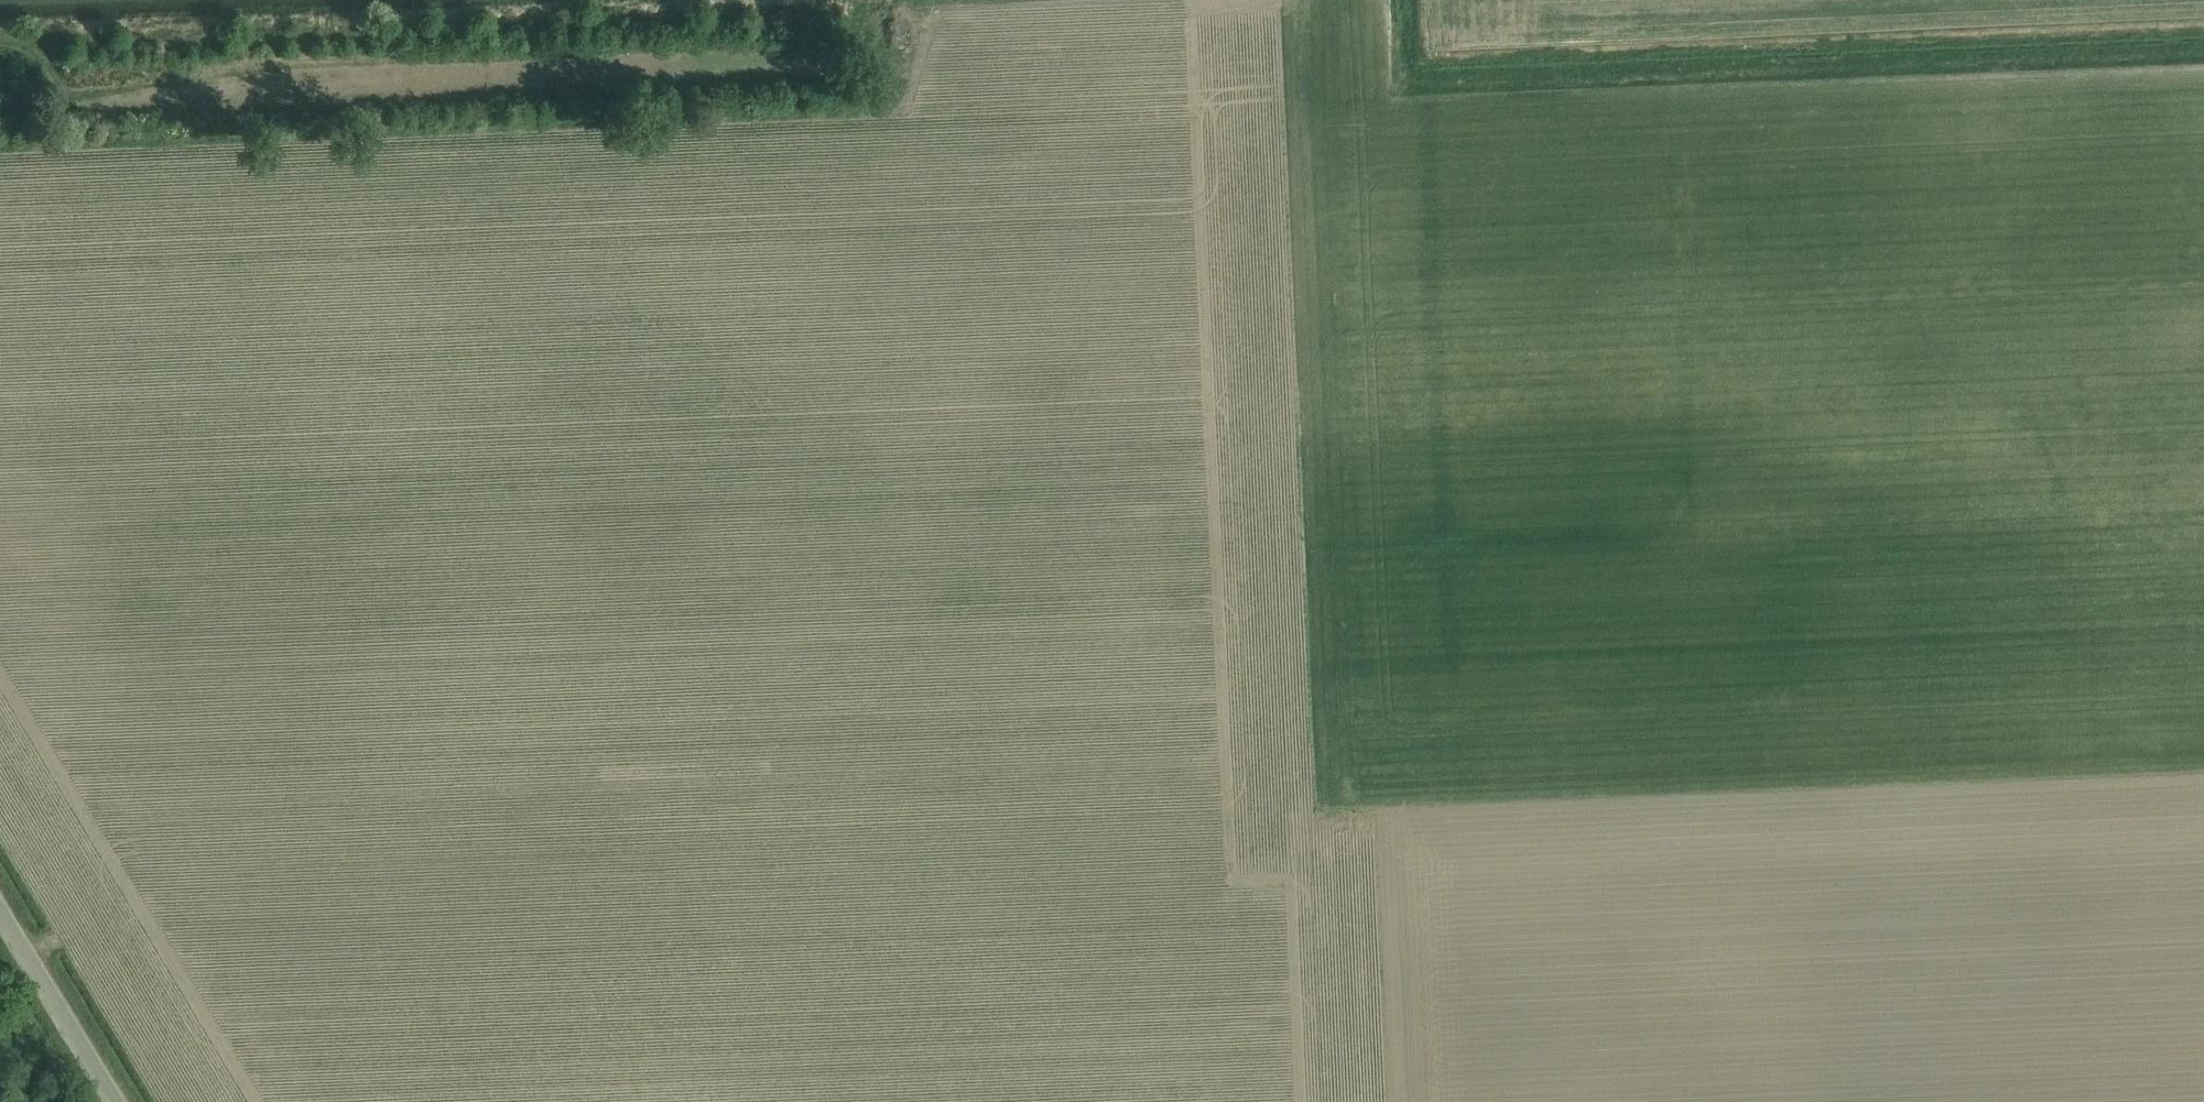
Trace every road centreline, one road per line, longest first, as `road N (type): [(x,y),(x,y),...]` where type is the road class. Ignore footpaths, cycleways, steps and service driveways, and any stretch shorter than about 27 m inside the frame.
road 1 (tertiary): [(116,1101),(0,910)]

